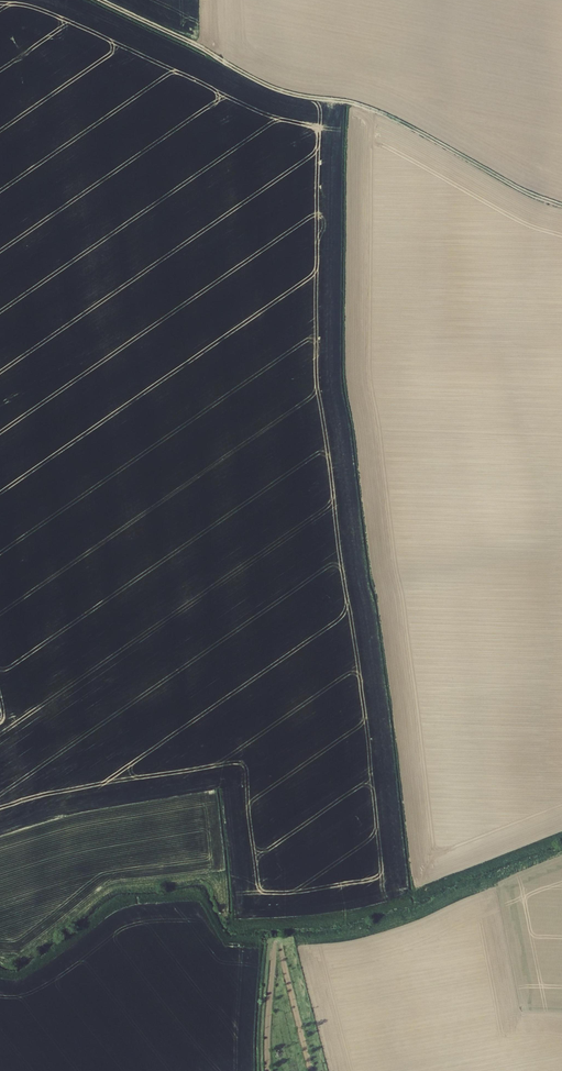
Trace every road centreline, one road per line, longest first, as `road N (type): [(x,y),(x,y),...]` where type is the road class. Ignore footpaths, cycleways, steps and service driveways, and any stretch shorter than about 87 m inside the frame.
road 1 (track): [(99,0),(272,89),(374,112),(561,207)]

